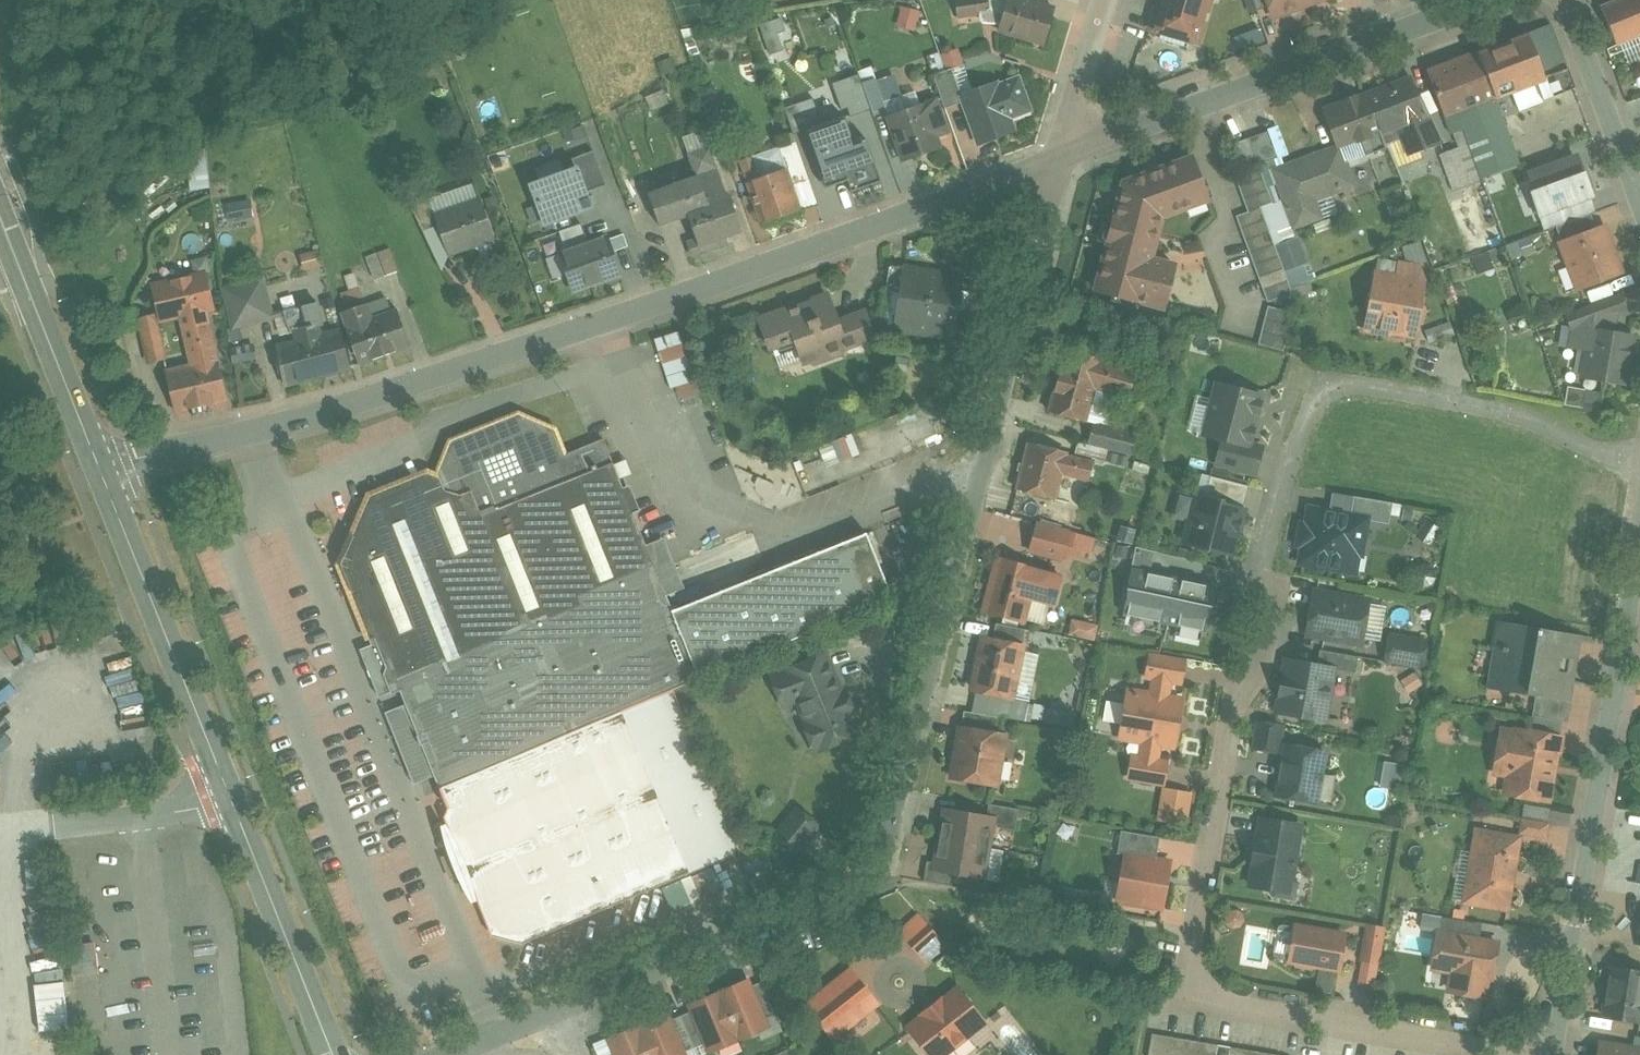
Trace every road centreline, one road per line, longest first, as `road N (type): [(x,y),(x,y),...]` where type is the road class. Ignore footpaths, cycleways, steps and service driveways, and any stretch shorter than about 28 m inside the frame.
road 1 (residential): [(1639,450),(1420,394),(1343,385),(1316,397),(1301,421),(1255,586),(1270,607),(1259,670),(1236,683),(1191,936),(1198,975),(1222,1003),(1519,1054)]
road 2 (residential): [(1056,158),(894,837),(872,880),(839,902),(561,1011)]
road 3 (residential): [(99,473),(588,326),(1056,158)]
road 4 (secondary): [(99,473),(332,1054)]
road 5 (residential): [(1639,529),(1553,1054)]
road 6 (residential): [(1056,158),(1494,0)]
road 7 (secondary): [(0,216),(99,473)]
road 8 (residential): [(1573,0),(1639,195)]
road 9 (residential): [(1102,0),(1056,158)]

